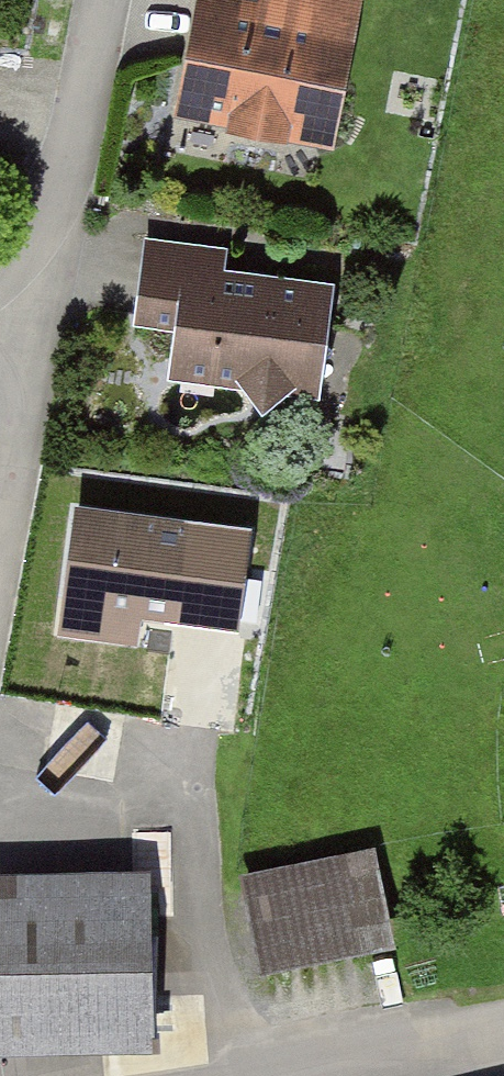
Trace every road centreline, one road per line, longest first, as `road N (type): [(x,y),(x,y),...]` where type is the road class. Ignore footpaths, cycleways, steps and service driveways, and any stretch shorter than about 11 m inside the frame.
road 1 (residential): [(39,313),(103,0)]
road 2 (residential): [(0,540),(39,313)]
road 3 (residential): [(285,1075),(503,1029)]

